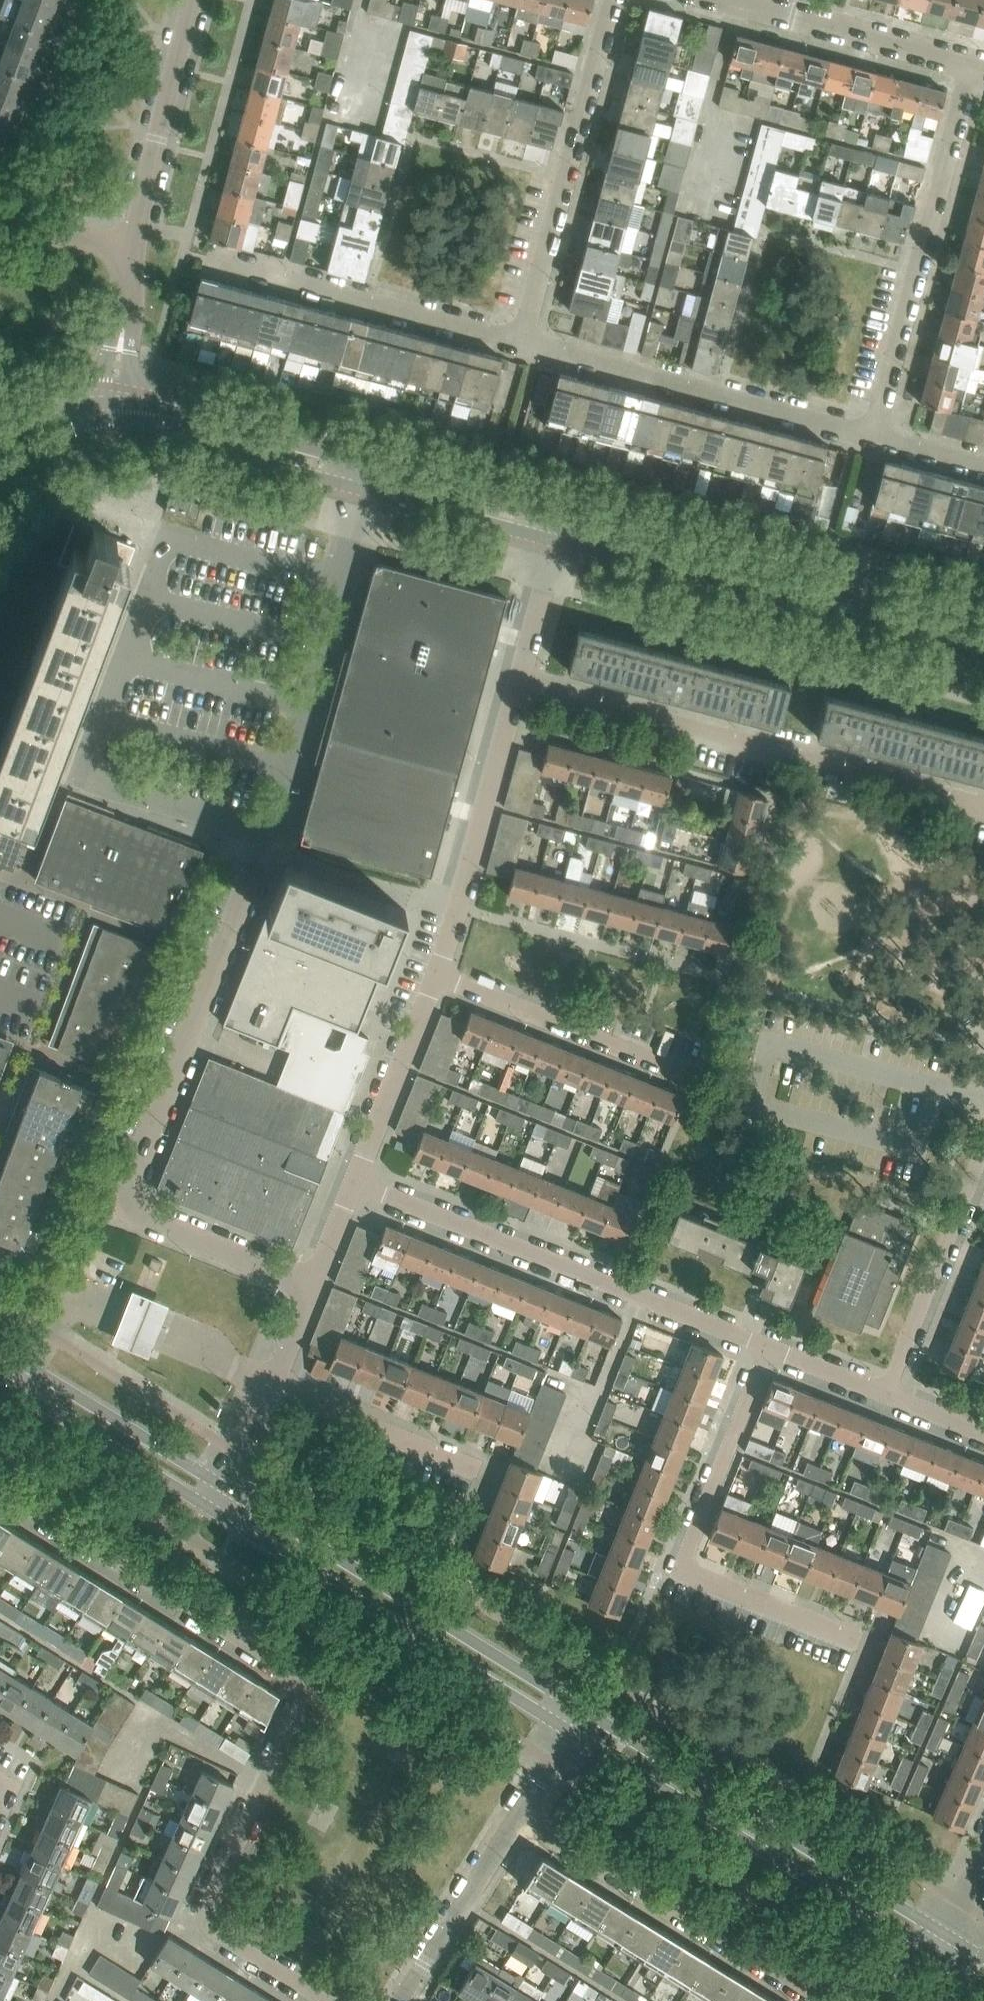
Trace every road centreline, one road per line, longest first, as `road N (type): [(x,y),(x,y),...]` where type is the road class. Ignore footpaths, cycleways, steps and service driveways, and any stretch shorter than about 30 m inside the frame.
road 1 (residential): [(313,1284),(140,1214),(128,1201),(128,1183),(292,769),(364,488)]
road 2 (residential): [(0,1488),(295,1671),(302,1701),(208,1917),(217,1931),(332,2000)]
road 3 (residential): [(983,804),(521,679)]
road 4 (residential): [(769,1348),(354,1183)]
road 5 (unclassified): [(558,540),(983,655)]
road 6 (unclassified): [(983,627),(565,515)]
road 7 (residential): [(862,1643),(683,1570),(769,1348)]
road 8 (tertiary): [(583,1708),(220,1481)]
road 9 (tertiary): [(205,1506),(569,1731)]
road 10 (tertiary): [(935,1927),(583,1708)]
road 11 (tertiary): [(569,1731),(920,1948)]
road 12 (residential): [(873,436),(972,66)]
road 13 (residential): [(833,2000),(522,1807)]
road 14 (residential): [(873,436),(523,343)]
road 15 (residential): [(523,343),(618,0)]
road 16 (residential): [(205,257),(523,343)]
road 17 (residential): [(439,978),(521,679)]
road 18 (residential): [(693,1078),(439,978)]
road 19 (residential): [(983,1149),(889,1395)]
road 20 (residential): [(129,252),(194,0)]
road 21 (tertiary): [(220,1481),(0,1349)]
road 22 (unclassified): [(371,463),(122,402)]
road 23 (residential): [(972,66),(725,0)]
road 24 (unclassified): [(121,438),(166,440),(364,488)]
road 25 (tertiary): [(0,1383),(205,1506)]
road 26 (residential): [(403,2000),(522,1807)]
road 27 (residential): [(480,1471),(271,1387)]
road 28 (residential): [(354,1183),(439,978)]
road 29 (unclassified): [(364,488),(558,540)]
road 30 (unclassified): [(565,515),(371,463)]
road 31 (residential): [(122,402),(129,252)]
road 32 (residential): [(521,679),(558,540)]
road 33 (residential): [(129,252),(0,214)]
road 34 (residential): [(0,484),(49,451),(121,438)]
road 35 (residential): [(889,1395),(769,1348)]
road 36 (unclassified): [(122,402),(35,415),(0,435)]

